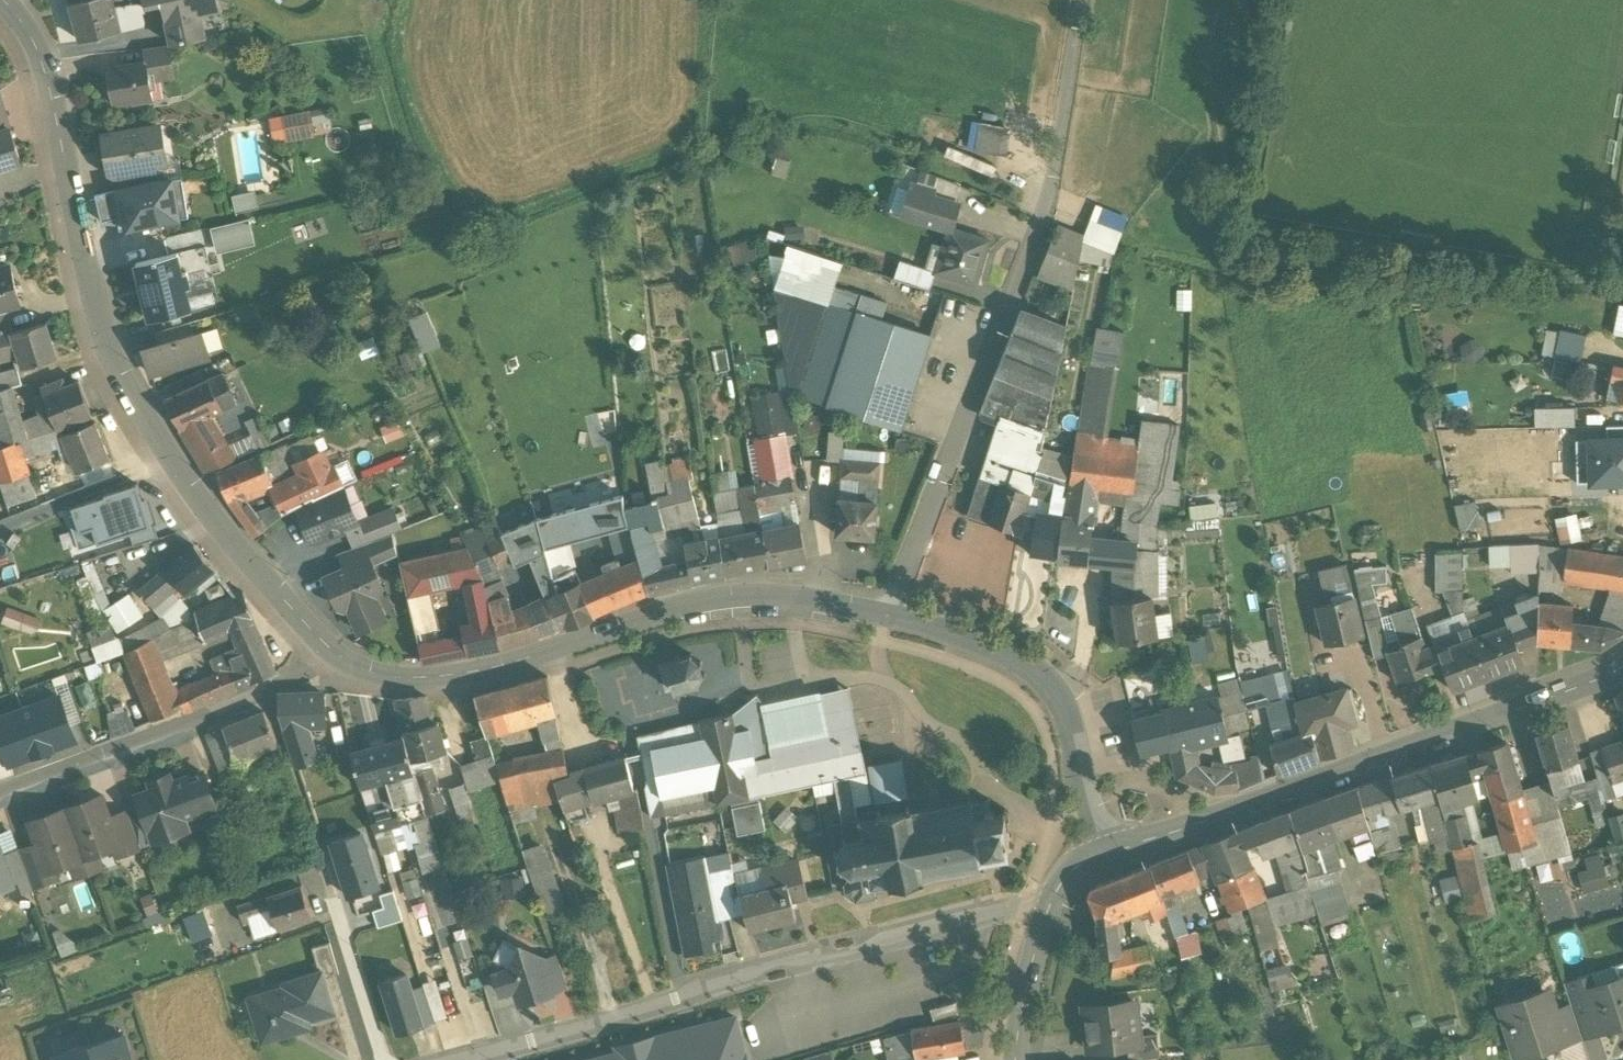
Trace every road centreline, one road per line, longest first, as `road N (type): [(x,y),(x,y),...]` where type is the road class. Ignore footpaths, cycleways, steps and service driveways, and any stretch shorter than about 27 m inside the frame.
road 1 (residential): [(334,653),(170,469),(106,351),(48,82),(36,47),(0,0)]
road 2 (residential): [(1050,908),(904,931),(468,1059)]
road 3 (residential): [(886,614),(724,597),(519,662),(401,680),(334,653)]
road 4 (tertiary): [(1099,856),(1459,735),(1622,666)]
road 5 (residential): [(1053,215),(886,614)]
road 6 (residential): [(334,653),(266,695),(0,793)]
road 7 (residential): [(1099,856),(1059,696),(1036,672),(886,614)]
road 8 (tertiary): [(1015,1059),(1050,908)]

